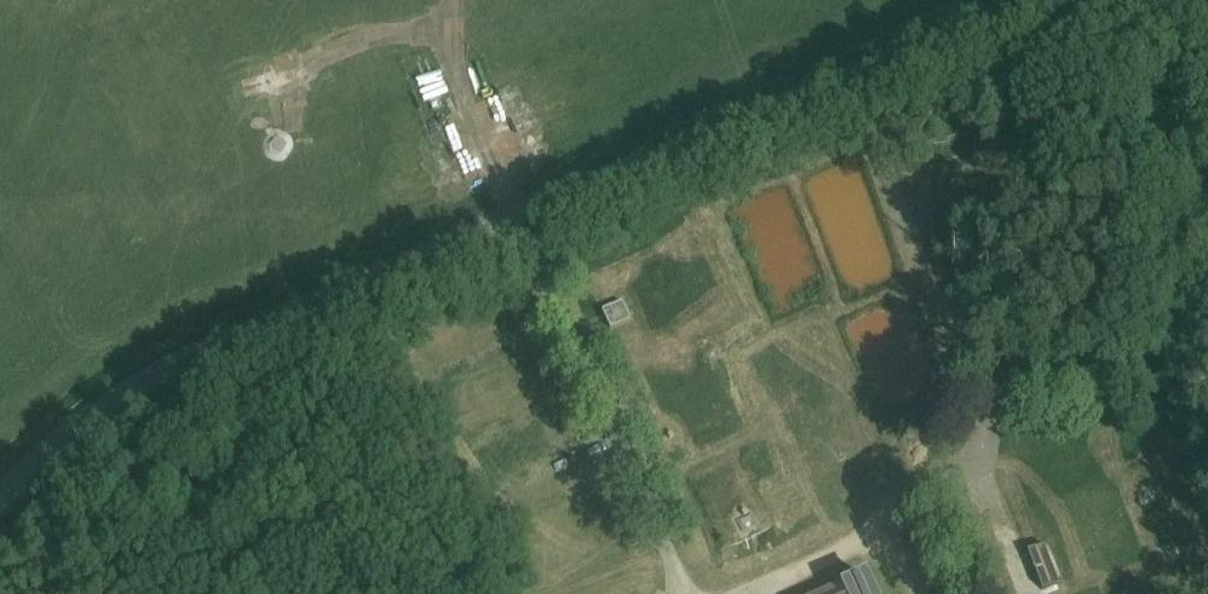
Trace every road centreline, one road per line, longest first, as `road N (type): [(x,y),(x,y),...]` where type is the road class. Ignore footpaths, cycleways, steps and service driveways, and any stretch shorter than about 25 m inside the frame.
road 1 (unclassified): [(0,499),(87,413),(197,352),(520,216)]
road 2 (unclassified): [(520,216),(1030,0)]
road 3 (residential): [(520,216),(685,593)]

